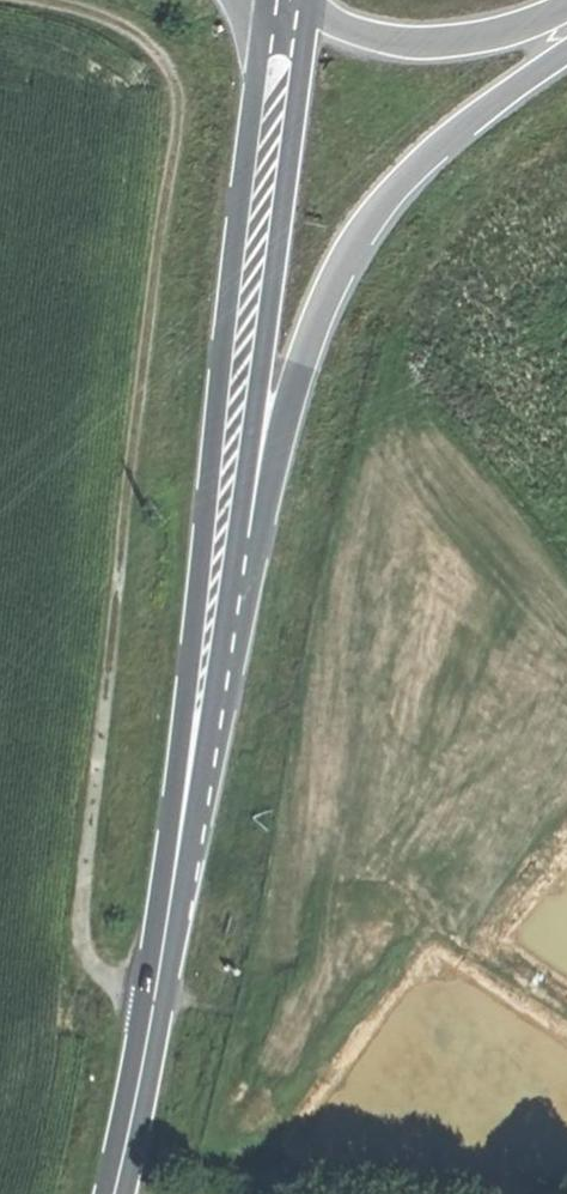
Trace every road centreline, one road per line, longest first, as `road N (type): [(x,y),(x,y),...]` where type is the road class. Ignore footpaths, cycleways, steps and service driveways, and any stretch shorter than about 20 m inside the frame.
road 1 (track): [(153,996),(110,982),(86,958),(78,928),(176,104),(168,68),(144,40),(107,16),(40,0)]
road 2 (motorway): [(207,653),(311,321),(371,216),(457,123),(566,50)]
road 3 (primary): [(207,653),(280,62)]
road 4 (primary): [(115,1193),(207,653)]
road 5 (motorway): [(298,0),(322,20),(407,42),(482,37),(566,3)]

